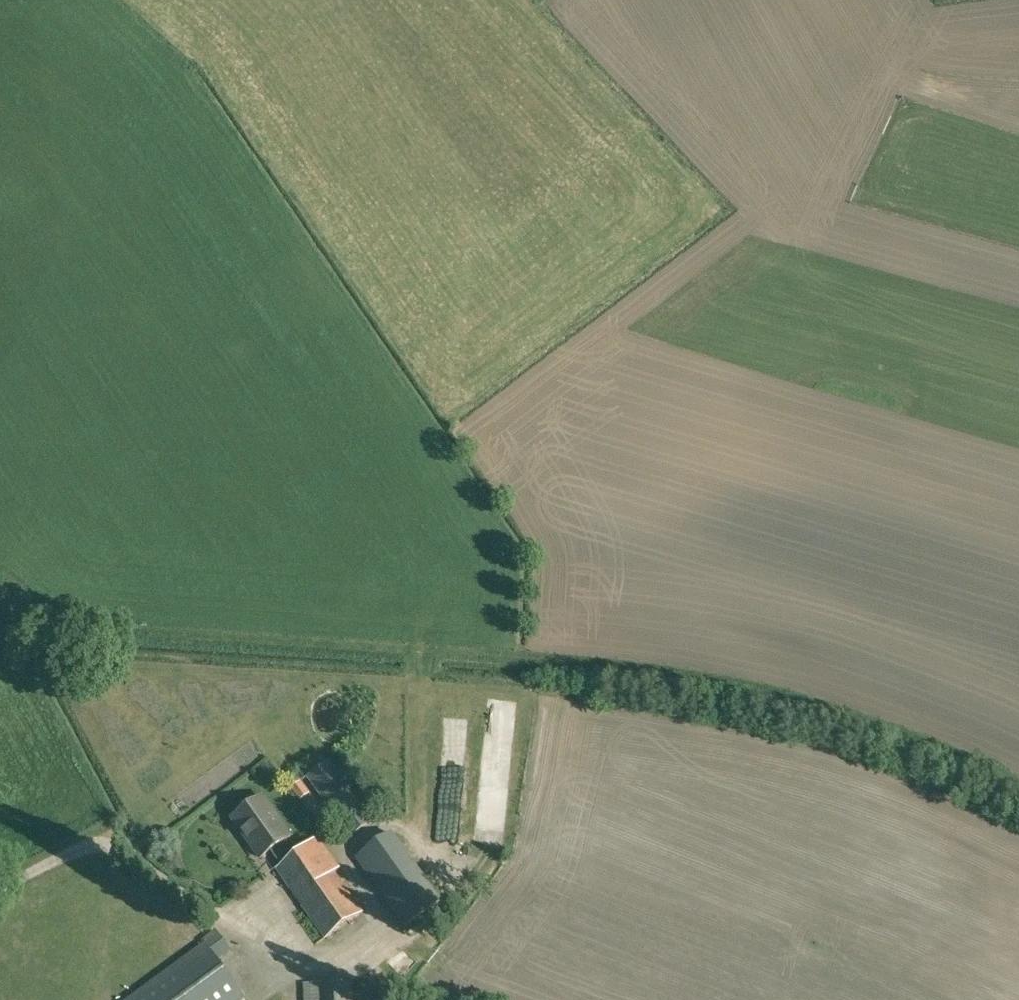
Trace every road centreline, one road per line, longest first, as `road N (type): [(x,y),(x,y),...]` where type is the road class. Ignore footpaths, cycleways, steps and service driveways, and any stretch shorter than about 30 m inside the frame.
road 1 (unclassified): [(375,979),(219,914),(136,859),(101,846),(0,892)]

